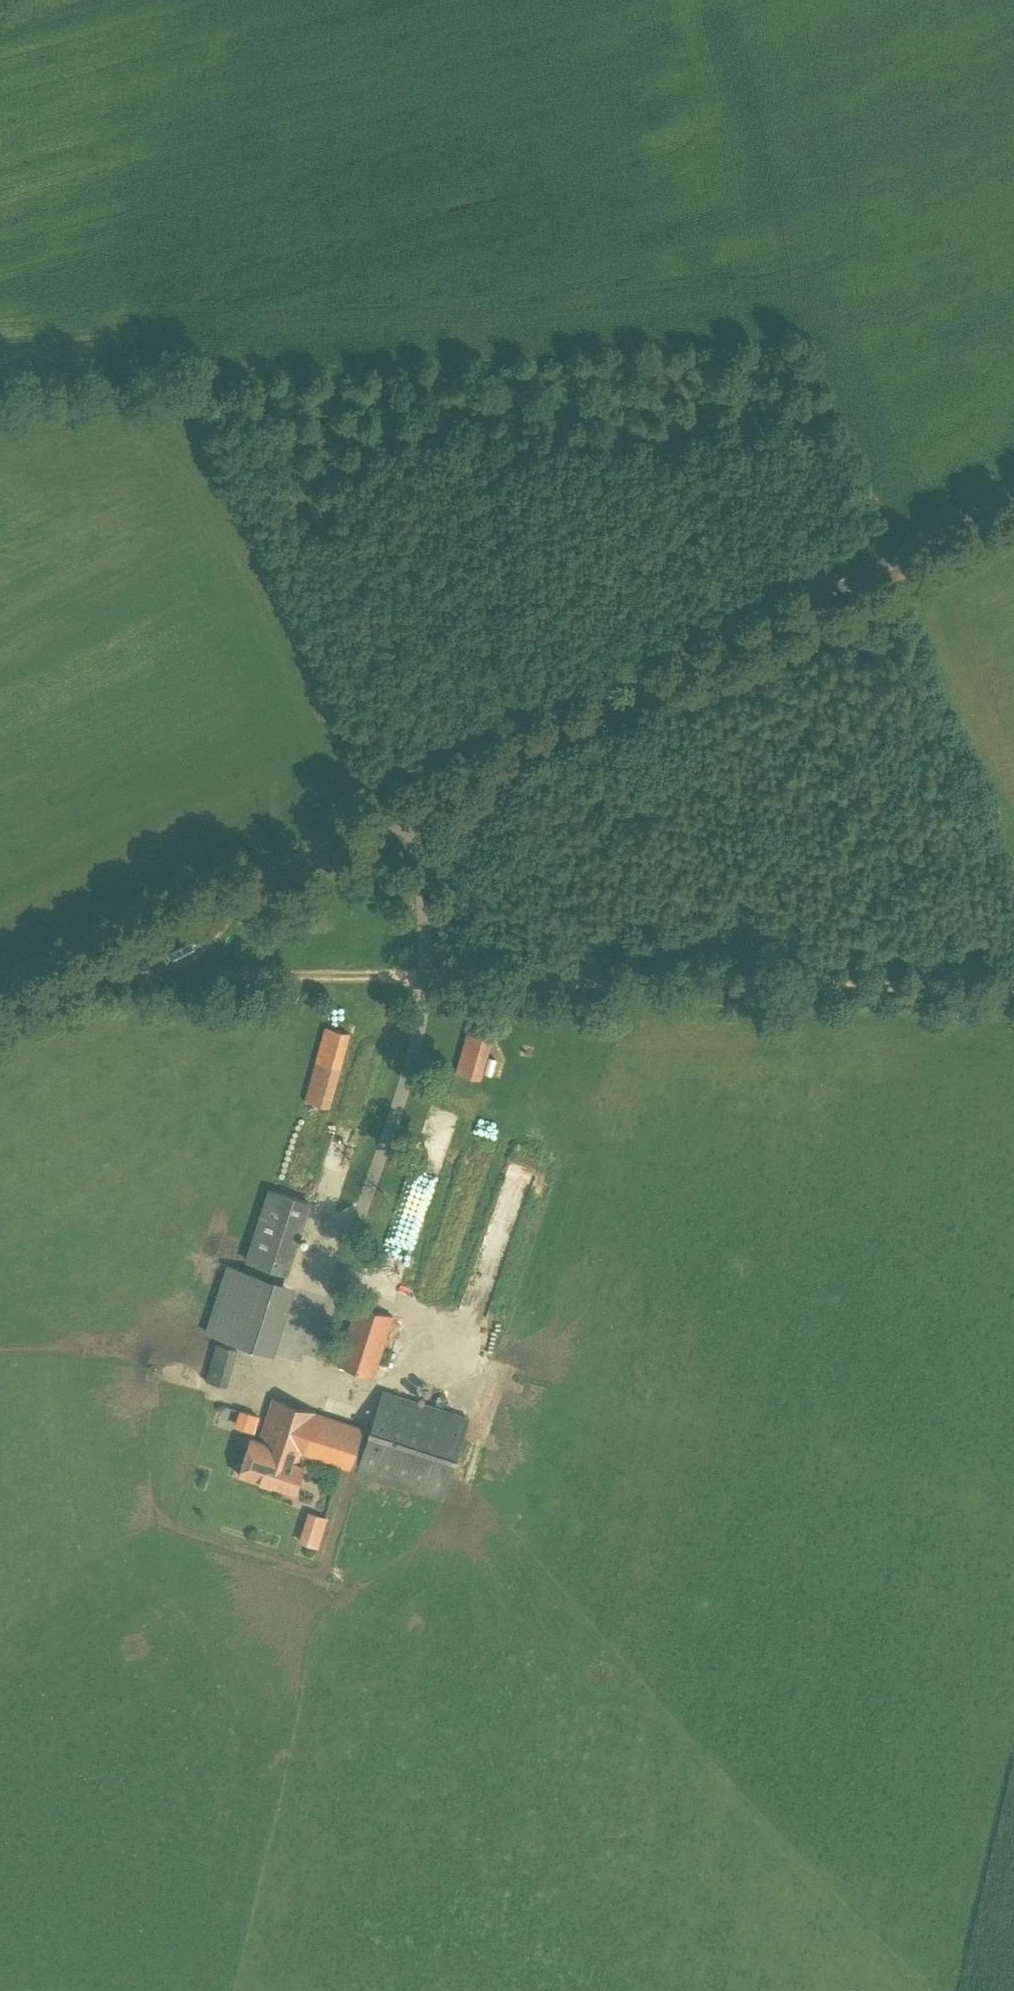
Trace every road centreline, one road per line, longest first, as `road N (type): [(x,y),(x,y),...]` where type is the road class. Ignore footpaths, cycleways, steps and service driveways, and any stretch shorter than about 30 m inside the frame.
road 1 (track): [(1013,989),(244,977),(202,970),(182,956)]
road 2 (tertiary): [(406,810),(1013,501)]
road 3 (tertiary): [(0,1014),(93,969),(182,956),(247,891),(406,810)]
road 4 (unclassified): [(406,810),(417,840),(426,977)]

